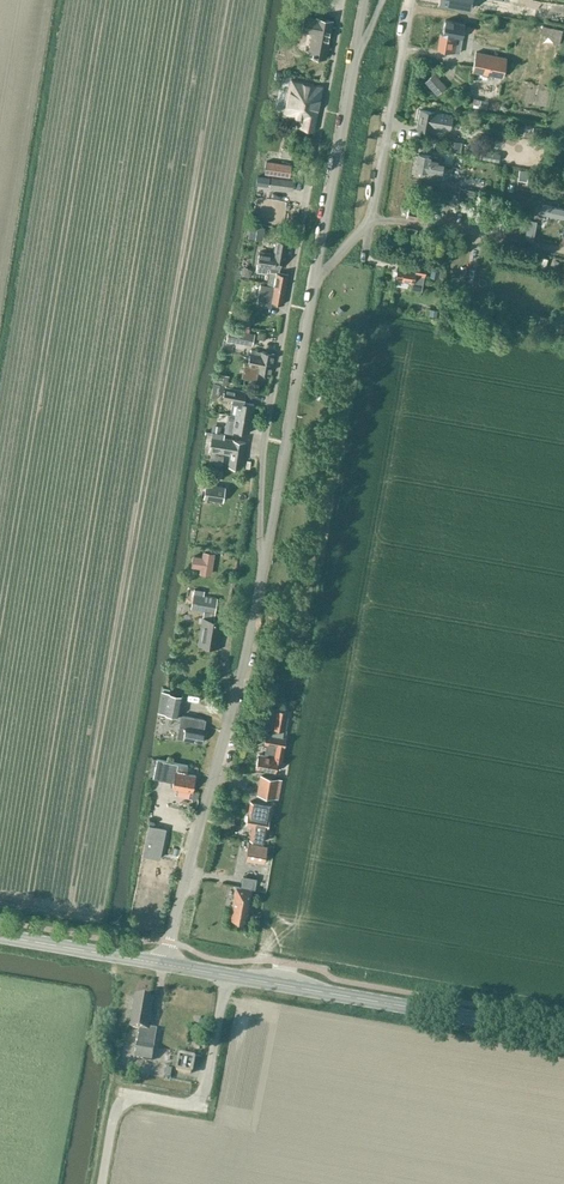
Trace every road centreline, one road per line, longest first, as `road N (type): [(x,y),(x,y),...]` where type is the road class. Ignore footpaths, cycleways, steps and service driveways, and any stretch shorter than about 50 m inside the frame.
road 1 (unclassified): [(164,964),(242,671),(316,273)]
road 2 (tertiary): [(563,1034),(164,964)]
road 3 (unclassified): [(316,273),(371,221),(411,0)]
road 4 (unclassified): [(316,273),(355,50)]
road 5 (tertiary): [(164,964),(0,936)]

